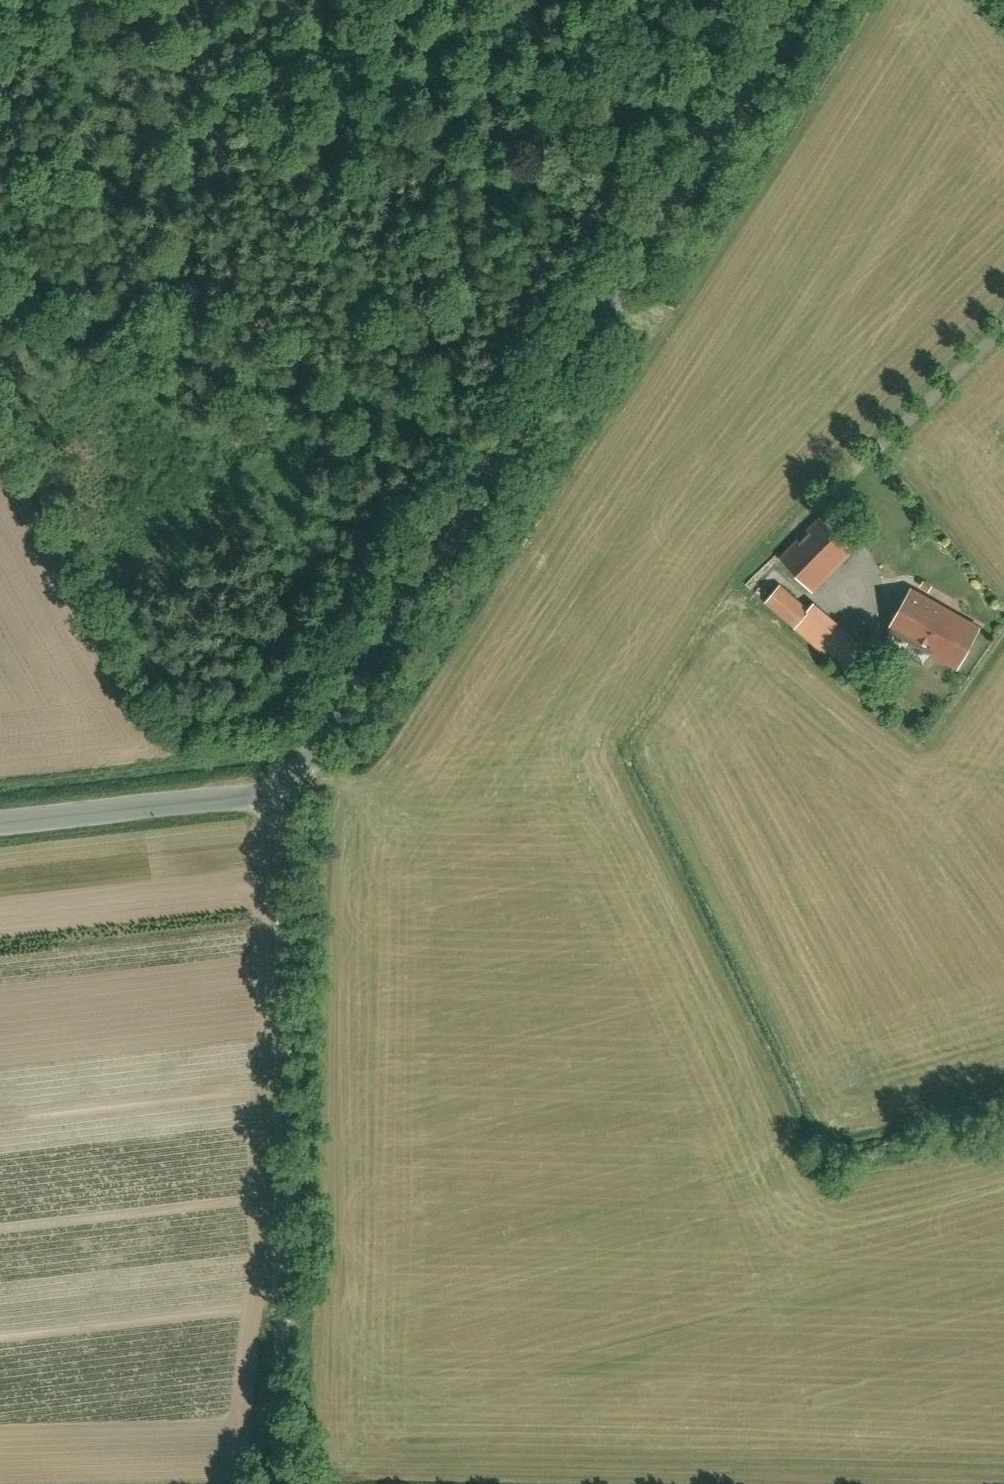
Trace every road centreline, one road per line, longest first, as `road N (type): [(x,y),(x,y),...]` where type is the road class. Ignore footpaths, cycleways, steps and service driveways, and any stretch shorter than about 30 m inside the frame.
road 1 (unclassified): [(273,788),(292,777),(824,0)]
road 2 (residential): [(273,788),(282,867),(277,1483)]
road 3 (unclassified): [(0,825),(273,788)]

